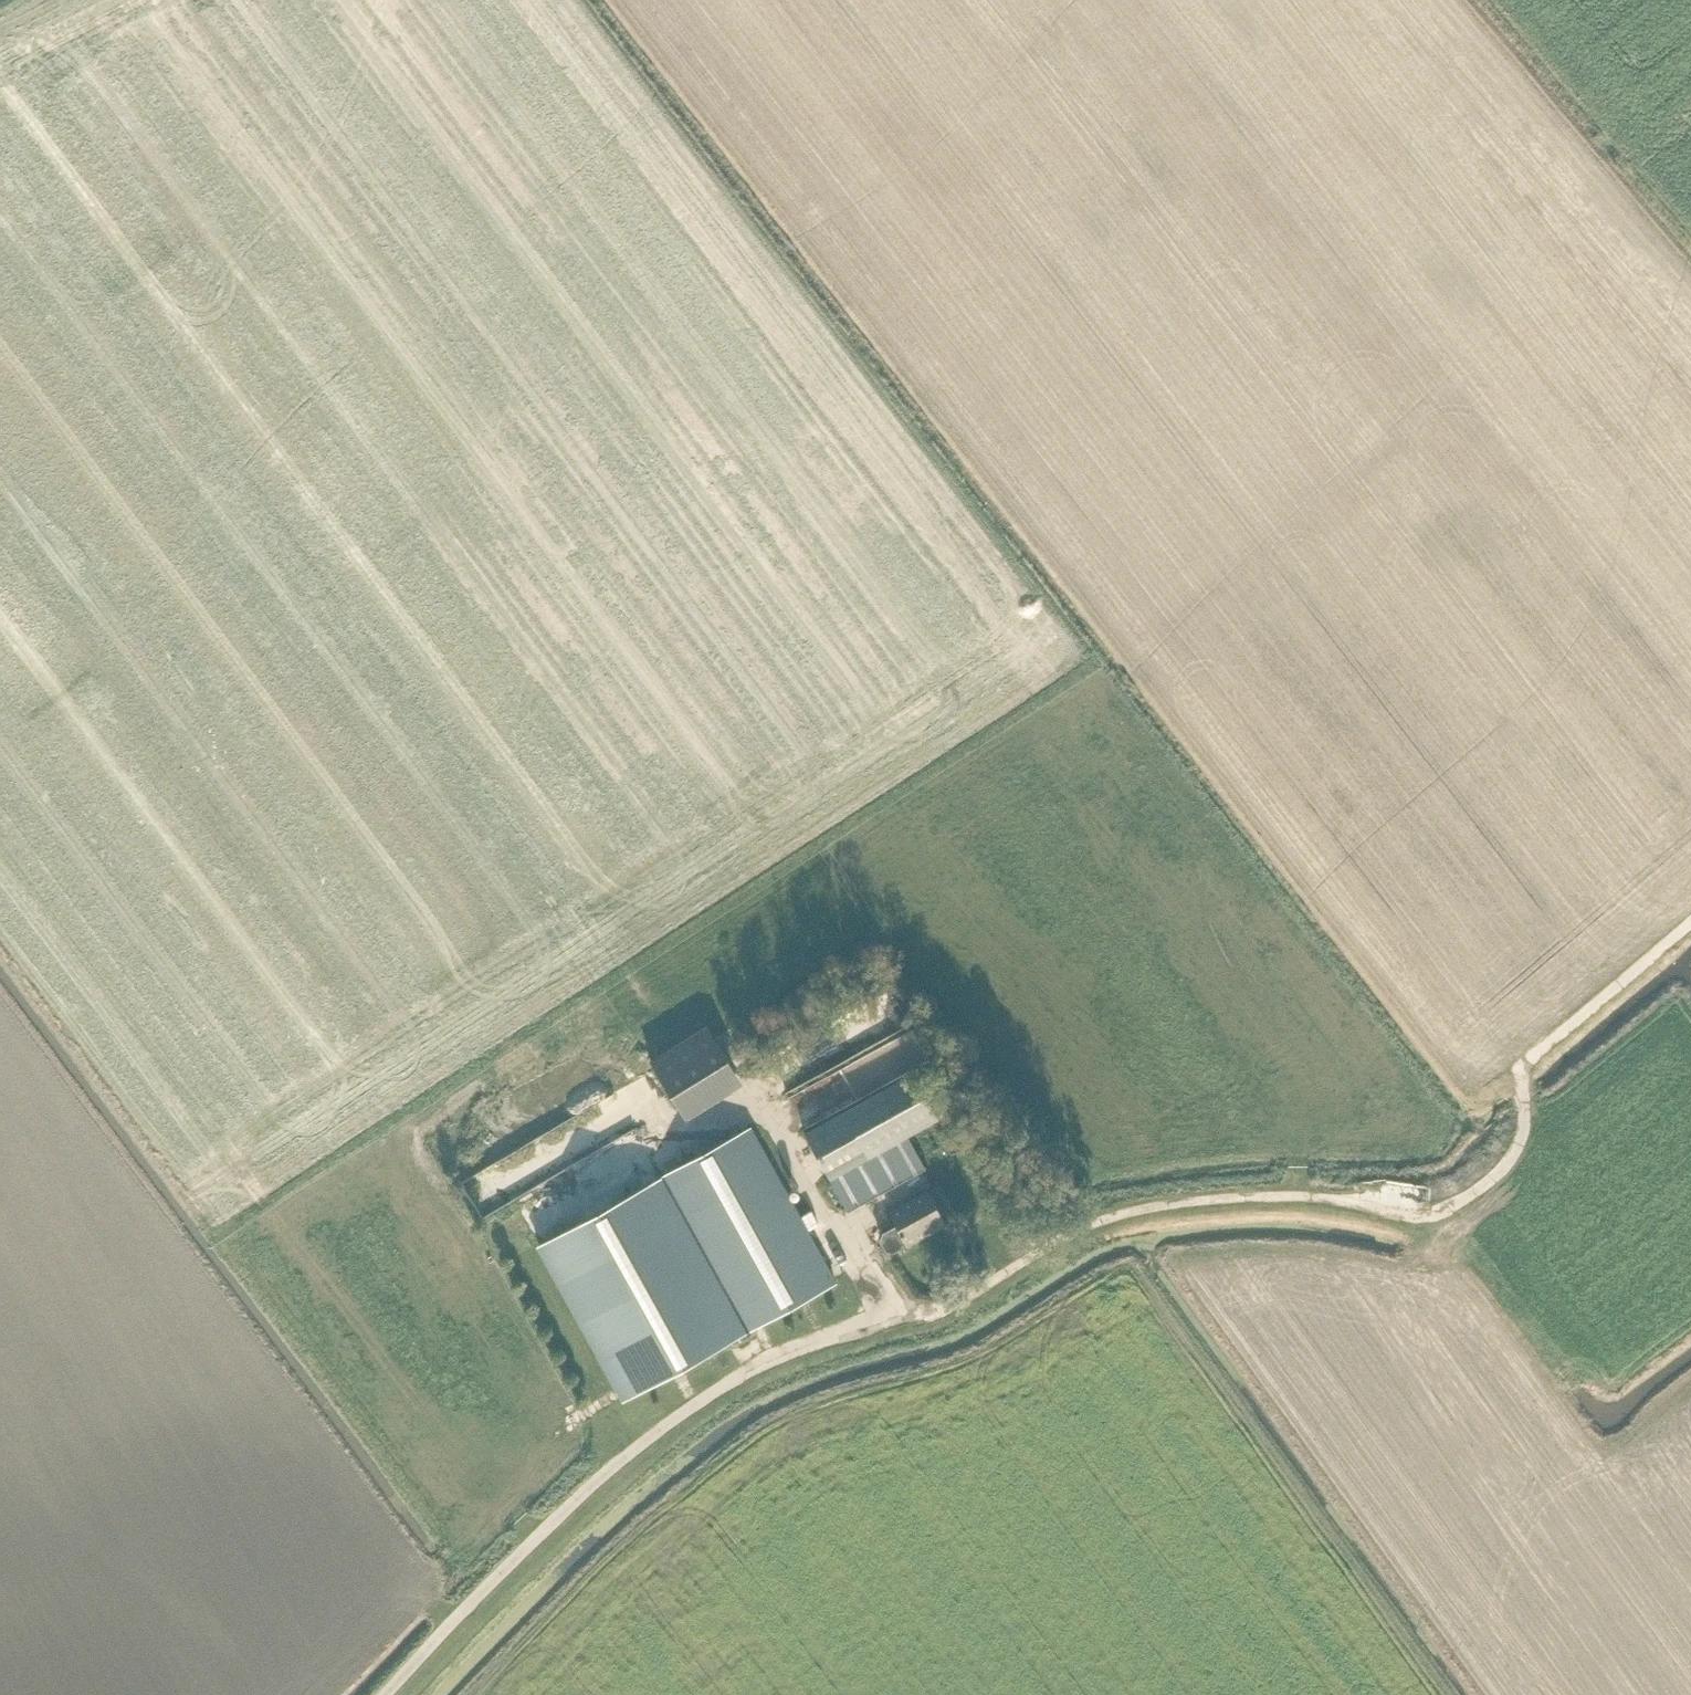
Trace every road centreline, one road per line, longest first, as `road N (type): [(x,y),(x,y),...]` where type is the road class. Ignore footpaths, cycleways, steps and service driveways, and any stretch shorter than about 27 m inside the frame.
road 1 (track): [(891,1316),(952,1304),(1077,1232),(1139,1211),(1270,1197),(1401,1215),(1446,1209),(1512,1160),(1523,1135),(1529,1061),(1690,922)]

